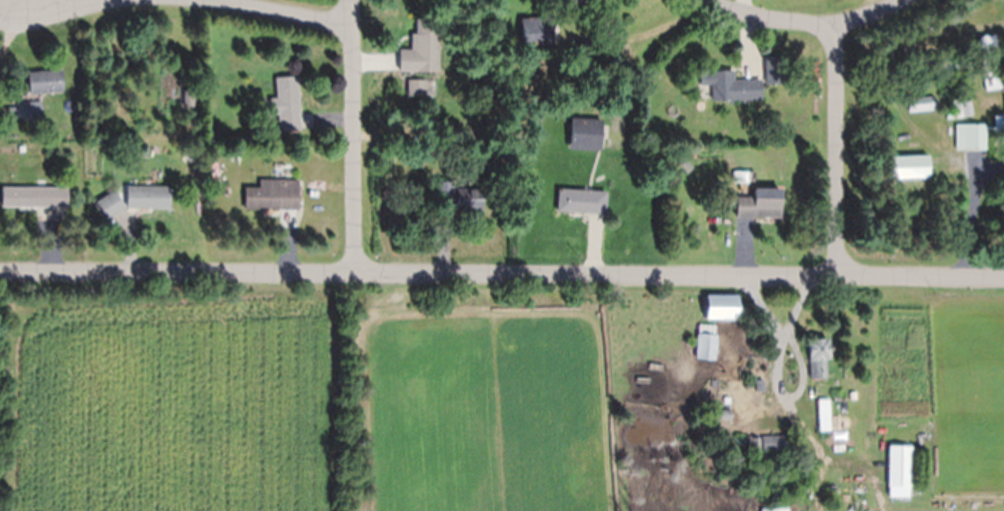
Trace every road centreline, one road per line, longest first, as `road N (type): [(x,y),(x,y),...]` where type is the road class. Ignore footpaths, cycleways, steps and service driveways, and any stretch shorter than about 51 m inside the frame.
road 1 (residential): [(1003,280),(0,272)]
road 2 (residential): [(360,275),(348,0)]
road 3 (residential): [(834,277),(829,30)]
road 4 (residential): [(908,0),(829,30),(756,19),(715,0)]
road 5 (residential): [(349,25),(213,0)]

